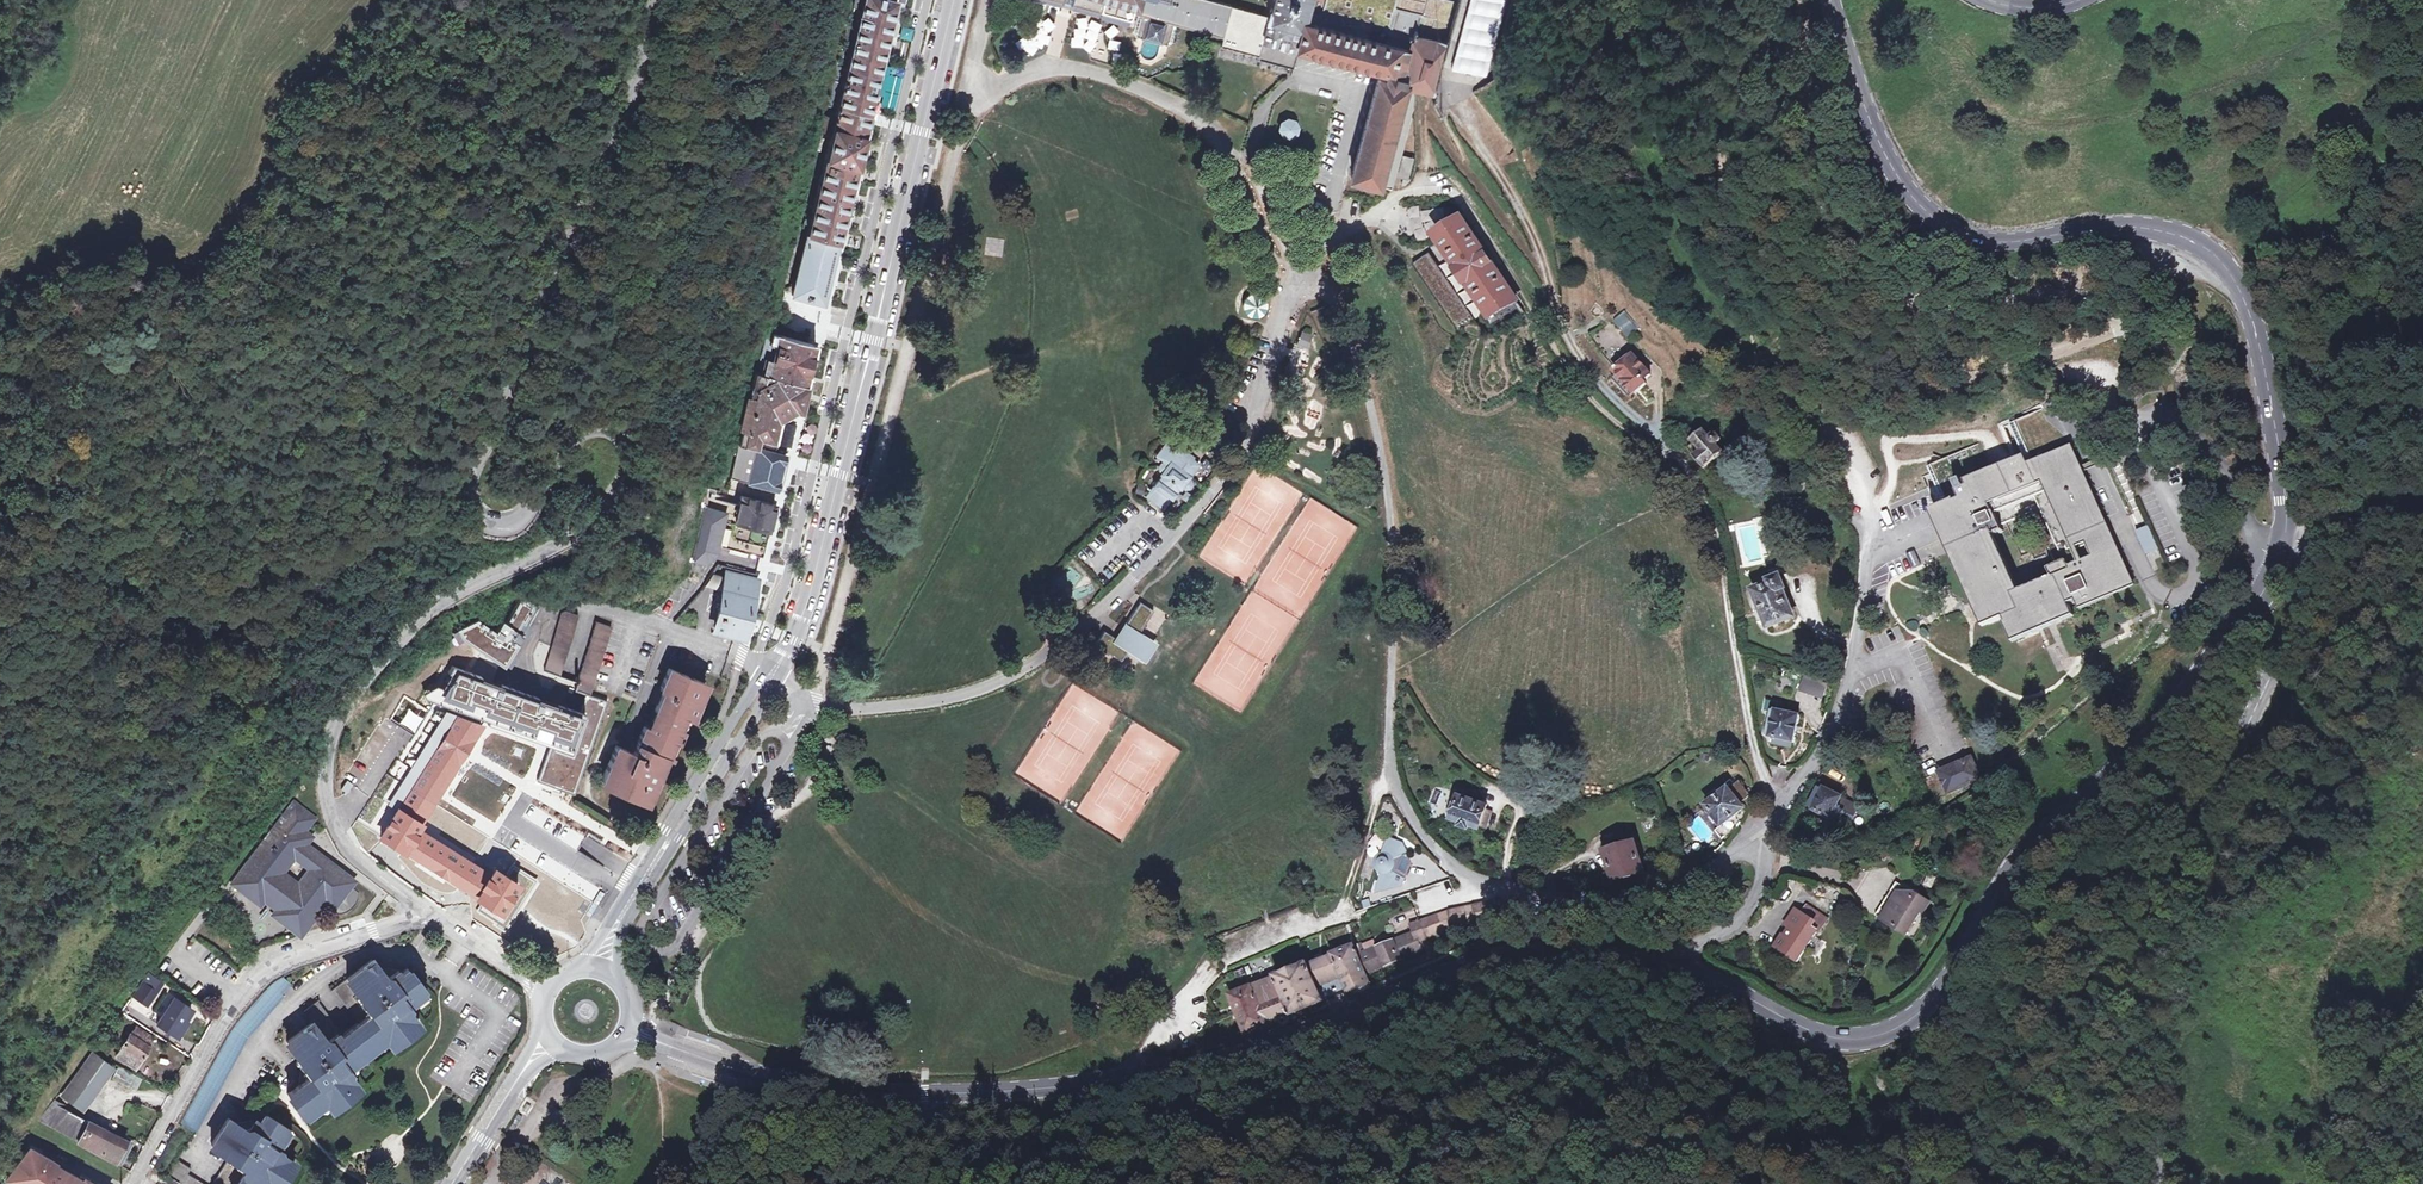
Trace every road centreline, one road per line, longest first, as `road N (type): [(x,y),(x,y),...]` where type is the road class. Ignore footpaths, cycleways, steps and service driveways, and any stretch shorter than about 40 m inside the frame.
road 1 (tertiary): [(658,0),(651,49),(617,150),(473,495),(487,520),(510,525),(532,509),(567,451),(601,435),(626,448),(627,480),(581,535),(475,580),(435,607),(339,720),(329,753),(346,844),(425,904)]
road 2 (secondary): [(655,1041),(759,1075),(868,1093),(1039,1088),(1227,1057),(1509,956),(1583,951),(1677,966)]
road 3 (secondary): [(1677,966),(1831,1037),(1905,1021),(1960,960),(2018,854),(2119,767),(2237,617),(2281,545)]
road 4 (secondary): [(2281,545),(2279,448),(2259,345),(2245,302),(2218,262),(2182,239),(2144,229),(2013,240),(1949,226),(1891,164),(1831,0)]
road 5 (secondary): [(953,0),(815,571),(802,617),(770,675)]
road 6 (tertiary): [(2281,545),(2308,562),(2310,600),(2172,902),(2137,1004),(2137,1086),(2162,1183)]
road 7 (residential): [(925,0),(784,590),(755,661)]
road 8 (unclassified): [(2103,471),(2139,562),(2164,595),(2184,591),(2194,571),(2143,438),(2147,414),(2159,408),(2176,414),(2219,470),(2251,531),(2281,545)]
road 9 (residential): [(1677,966),(1680,955),(1738,925),(1748,912),(1769,860),(1761,831),(1823,747),(1854,673),(1871,539),(1913,523)]
road 10 (track): [(2201,248),(2287,147),(2367,80),(2265,72),(2262,64),(2365,0)]
road 11 (residential): [(135,1183),(224,1014),(273,961),(373,933),(425,904)]
road 12 (secondary): [(770,675),(618,923)]
road 13 (residential): [(755,661),(579,602)]
road 14 (tertiary): [(425,904),(546,992)]
road 15 (secondary): [(526,1067),(453,1183)]

